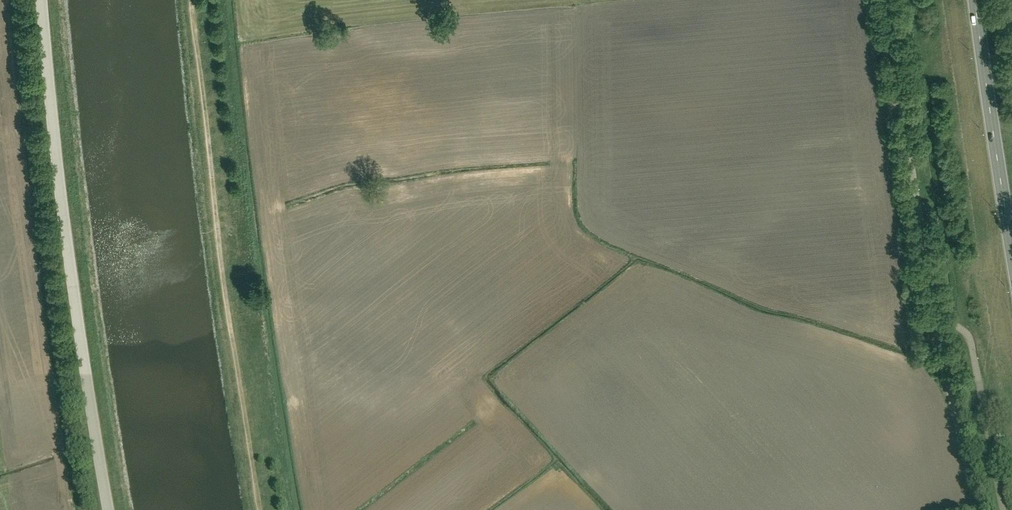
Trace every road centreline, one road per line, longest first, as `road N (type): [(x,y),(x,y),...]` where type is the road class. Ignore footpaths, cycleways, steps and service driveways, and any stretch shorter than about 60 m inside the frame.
road 1 (unclassified): [(110,509),(58,183),(41,0)]
road 2 (track): [(192,0),(259,509)]
road 3 (unclassified): [(948,386),(889,0)]
road 4 (primary): [(1011,251),(975,0)]

